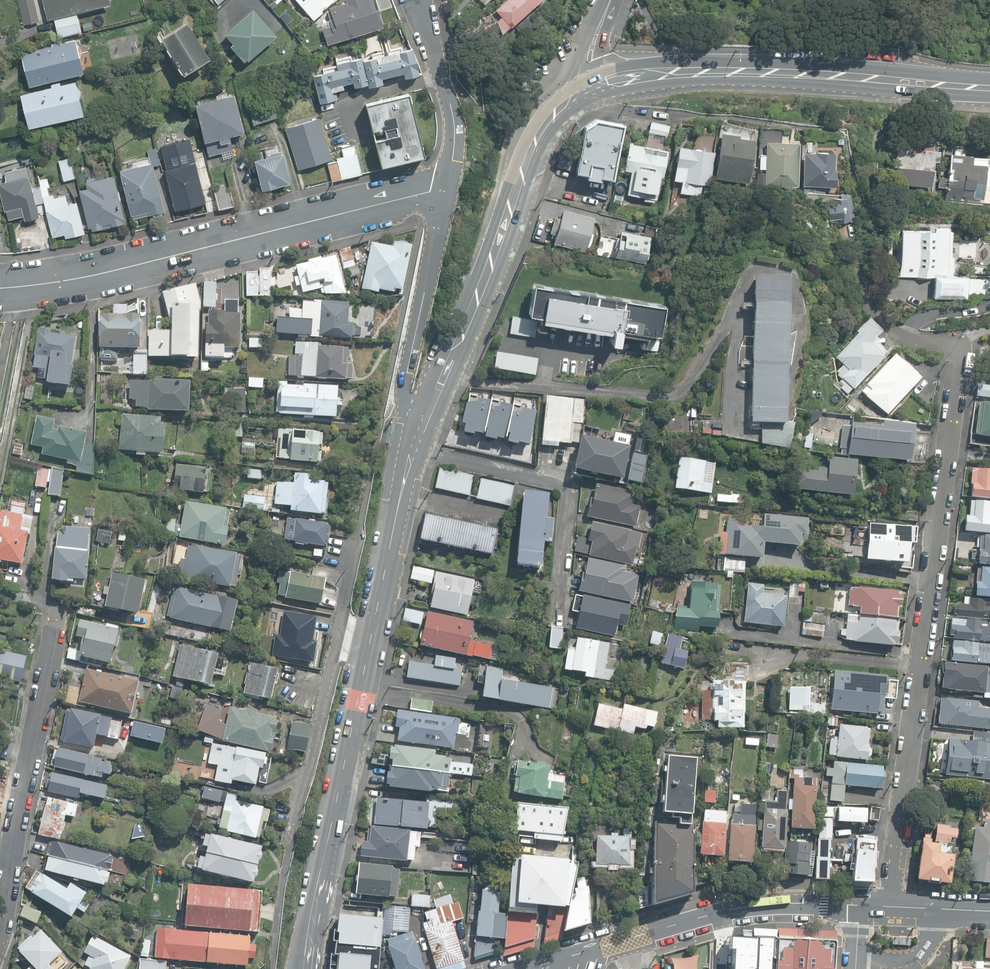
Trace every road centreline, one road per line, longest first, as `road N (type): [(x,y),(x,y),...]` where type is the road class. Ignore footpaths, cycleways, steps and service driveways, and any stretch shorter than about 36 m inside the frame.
road 1 (residential): [(866,277),(897,336),(951,343),(958,359),(892,907)]
road 2 (residential): [(447,189),(96,272),(0,286)]
road 3 (secondary): [(989,86),(686,71),(597,87)]
road 4 (secondary): [(597,87),(559,111),(529,158),(424,424)]
road 5 (secondary): [(374,630),(306,968)]
road 6 (tertiary): [(858,906),(765,903),(712,913),(534,968)]
road 7 (residential): [(61,617),(0,932)]
road 8 (residential): [(559,621),(567,490),(414,450)]
road 9 (residential): [(424,424),(407,409),(404,391),(447,189)]
road 10 (residential): [(345,625),(294,826)]
road 11 (residential): [(447,189),(451,110),(418,0)]
road 12 (secondary): [(414,450),(374,630)]

